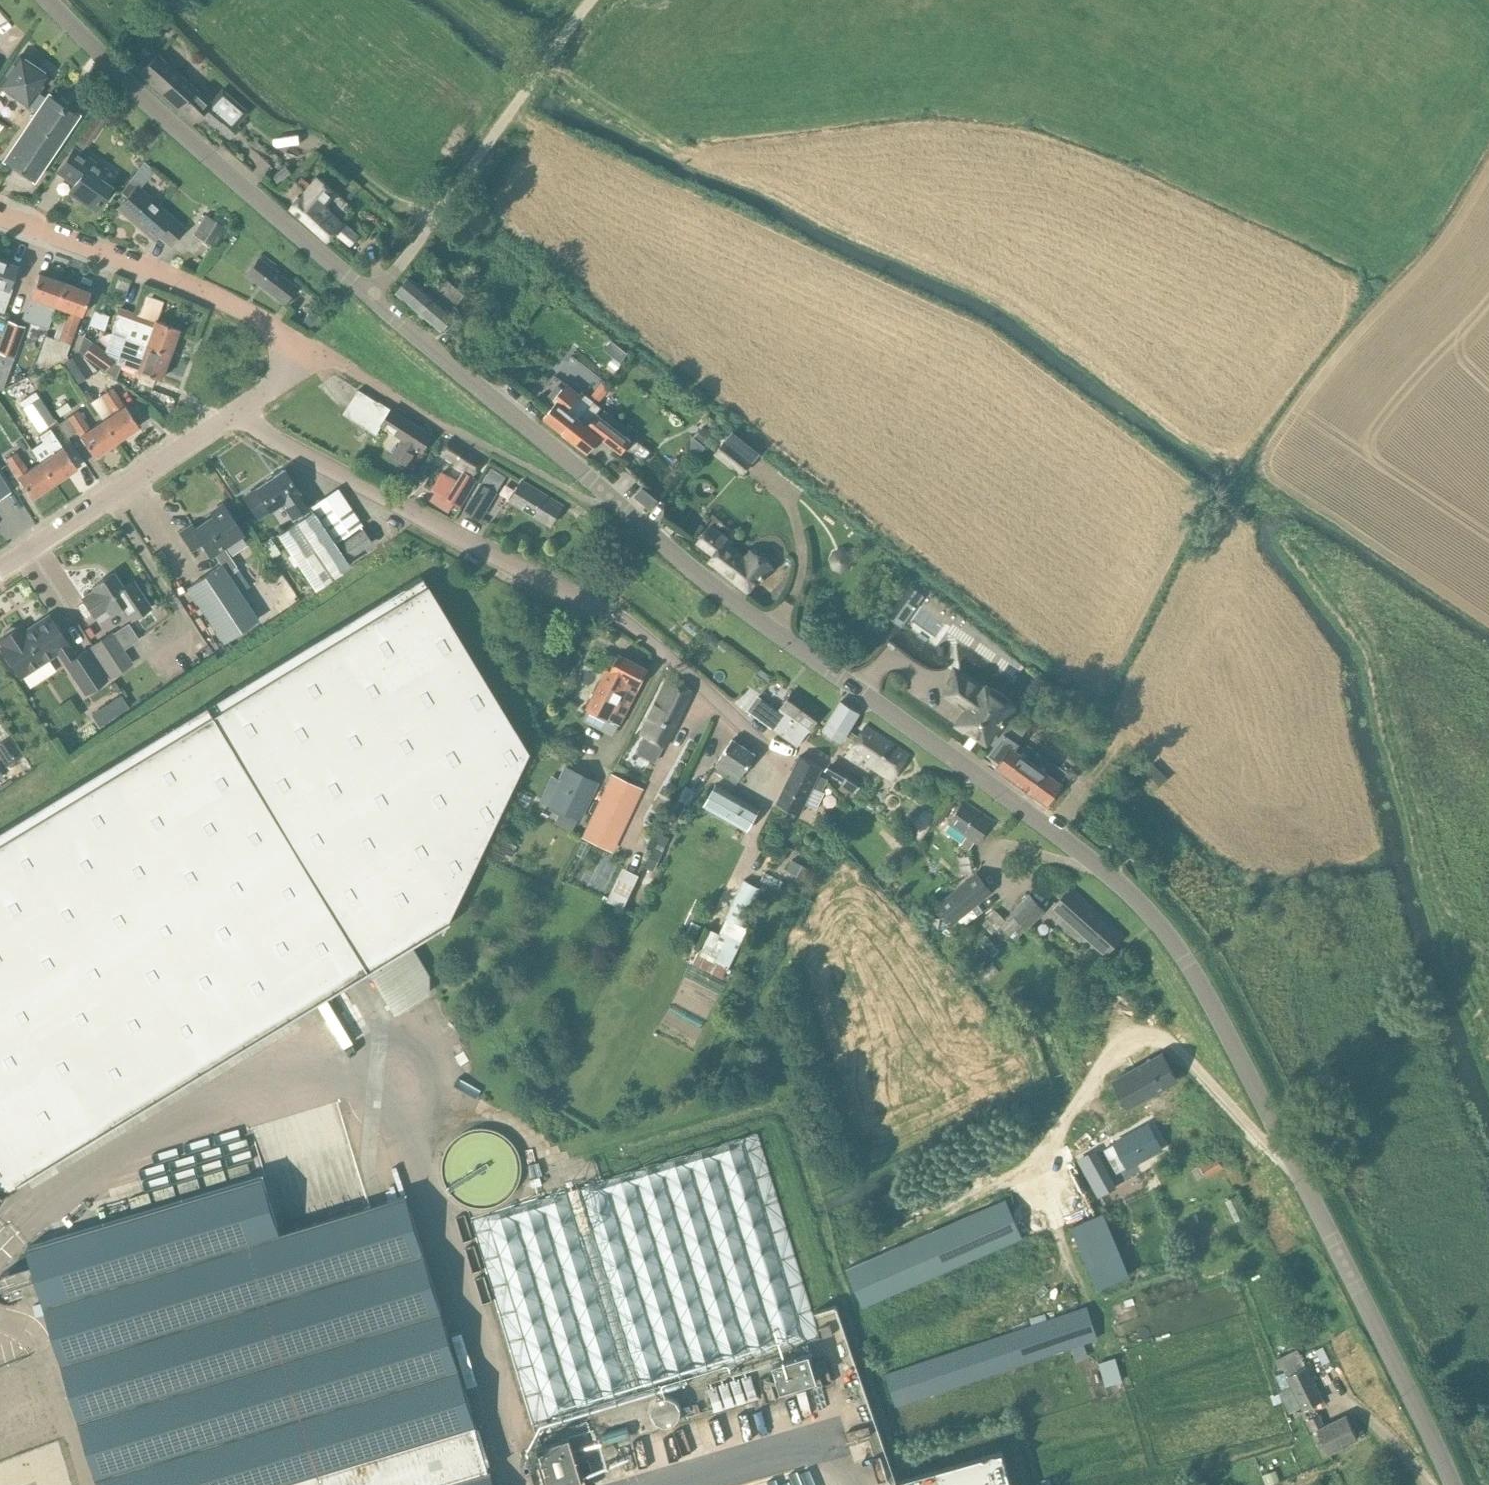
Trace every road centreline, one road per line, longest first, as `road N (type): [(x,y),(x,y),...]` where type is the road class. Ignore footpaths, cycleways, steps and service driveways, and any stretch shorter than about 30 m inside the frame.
road 1 (unclassified): [(1459,1484),(1218,1005),(1169,930),(1107,869),(731,598),(374,299),(135,88),(49,0)]
road 2 (residential): [(790,751),(674,649),(576,587),(239,414)]
road 3 (residential): [(239,414),(289,378),(296,341),(238,308),(0,221)]
road 4 (track): [(374,299),(592,0)]
road 5 (residential): [(0,576),(239,414)]

